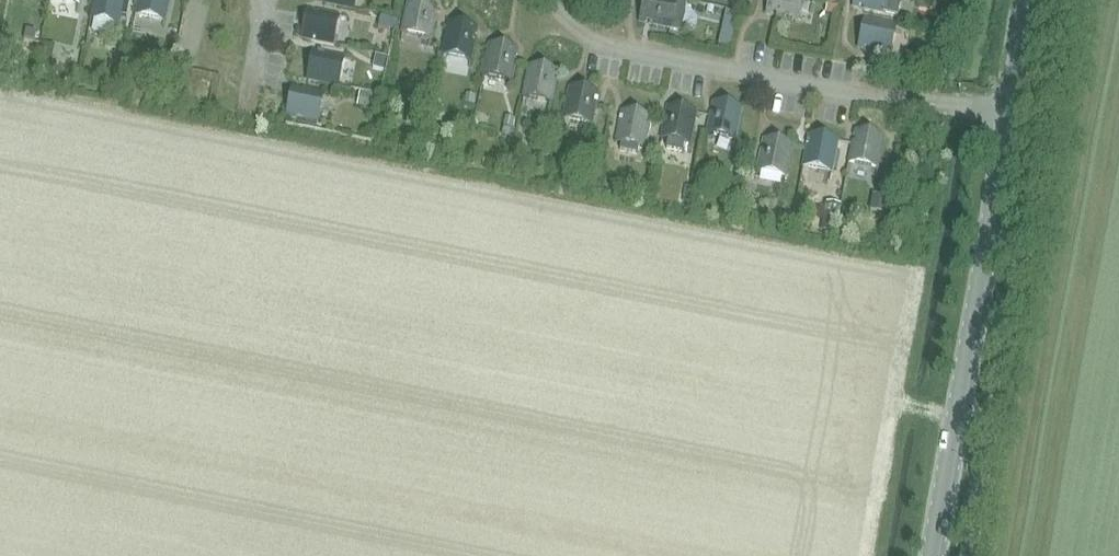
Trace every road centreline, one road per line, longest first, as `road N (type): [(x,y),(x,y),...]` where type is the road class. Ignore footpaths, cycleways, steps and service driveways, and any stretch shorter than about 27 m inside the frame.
road 1 (tertiary): [(933,555),(1029,0)]

